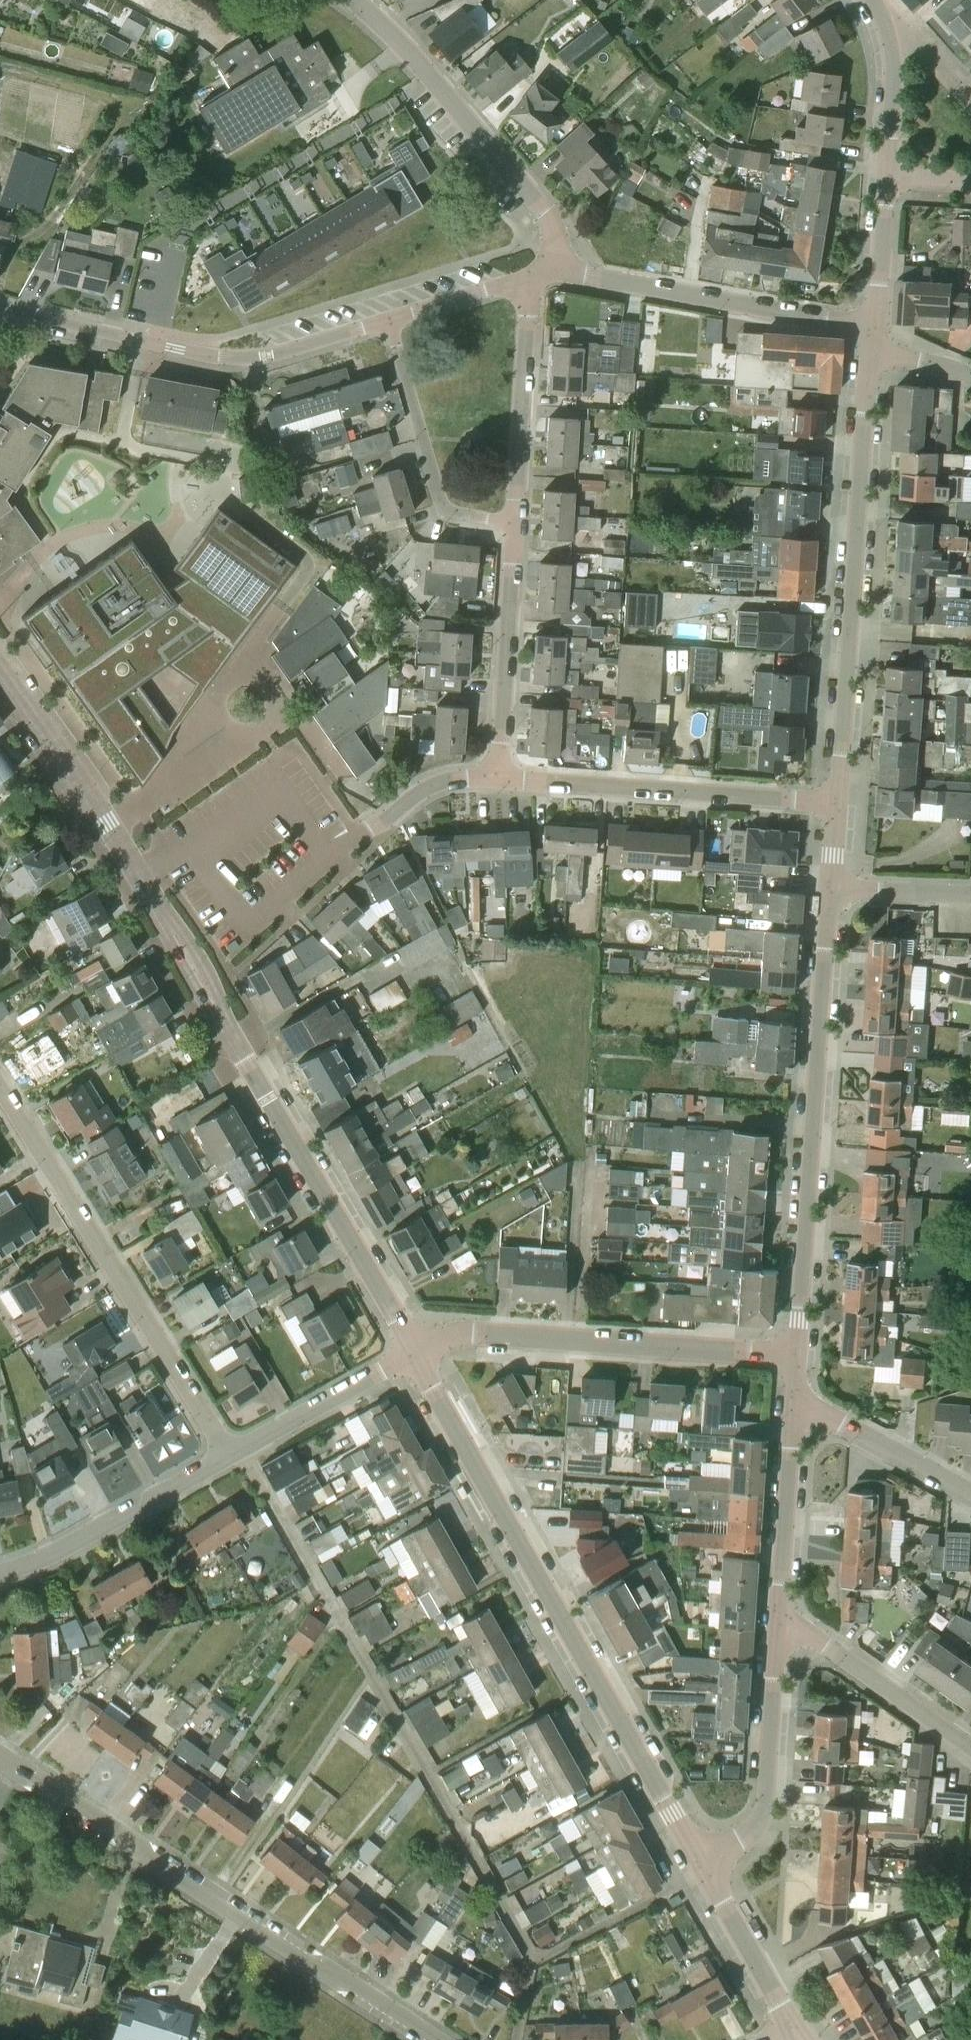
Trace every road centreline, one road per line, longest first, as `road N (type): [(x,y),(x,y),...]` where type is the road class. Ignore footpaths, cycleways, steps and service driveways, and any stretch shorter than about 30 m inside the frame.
road 1 (tertiary): [(412,1352),(141,879),(0,677)]
road 2 (tertiary): [(704,1867),(412,1352)]
road 3 (residential): [(434,2039),(0,1755)]
road 4 (residential): [(799,1352),(834,887)]
road 5 (residential): [(840,802),(875,353)]
road 6 (residential): [(234,1454),(0,1092)]
road 7 (residential): [(388,319),(296,350),(224,358),(0,308)]
road 8 (residential): [(799,1352),(434,1343),(412,1352)]
road 9 (residential): [(840,802),(498,777)]
road 10 (residential): [(554,271),(543,212),(359,0)]
road 11 (residential): [(877,326),(554,271)]
road 12 (residential): [(704,1867),(758,1825),(764,1808),(779,1614)]
road 13 (residential): [(388,319),(450,511),(514,523)]
road 14 (residential): [(234,1454),(0,1576)]
road 15 (residential): [(498,777),(514,523)]
road 16 (residential): [(514,523),(530,276)]
road 17 (residential): [(970,1748),(779,1614)]
road 18 (residential): [(779,1614),(795,1398)]
road 19 (residential): [(412,1352),(234,1454)]
road 20 (residential): [(970,1496),(795,1398)]
road 21 (tertiary): [(794,2036),(704,1867)]
road 22 (residential): [(888,180),(894,54),(888,13),(876,0)]
road 23 (residential): [(530,276),(388,319)]
road 24 (residential): [(368,832),(417,792),(449,779),(498,777)]
road 25 (residential): [(877,326),(888,180)]
road 26 (residential): [(970,892),(834,887)]

